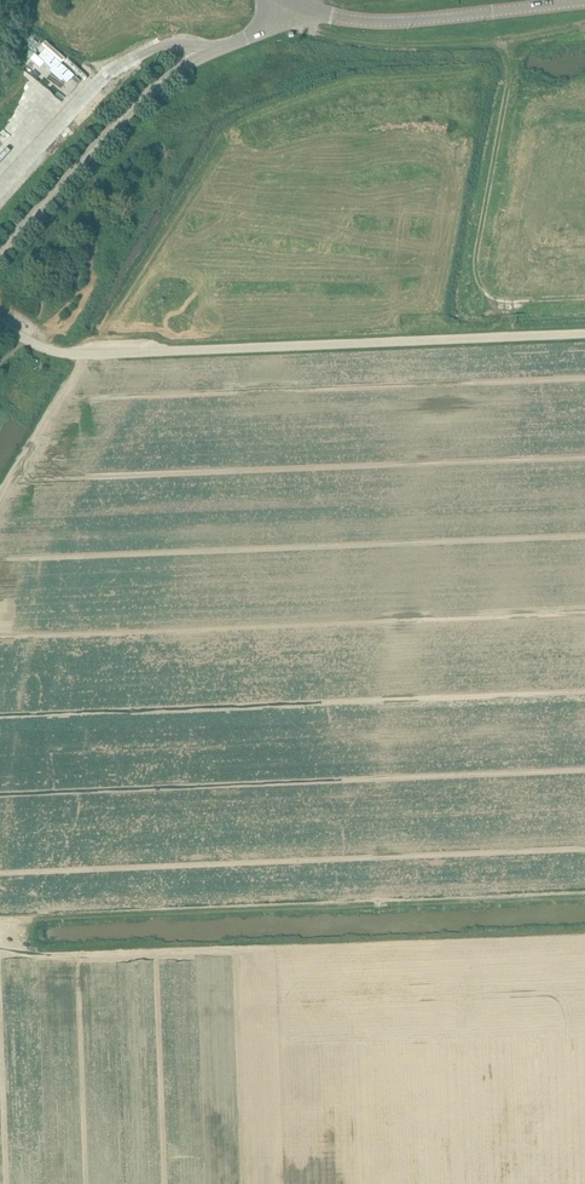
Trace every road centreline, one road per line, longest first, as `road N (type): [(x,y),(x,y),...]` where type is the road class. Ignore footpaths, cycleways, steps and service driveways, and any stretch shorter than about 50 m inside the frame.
road 1 (unclassified): [(0,254),(130,116),(205,55),(248,37),(293,4)]
road 2 (track): [(508,51),(477,277),(498,300),(584,297)]
road 3 (track): [(277,14),(336,40),(508,51),(584,27)]
road 4 (tertiary): [(293,4),(385,22),(584,2)]

